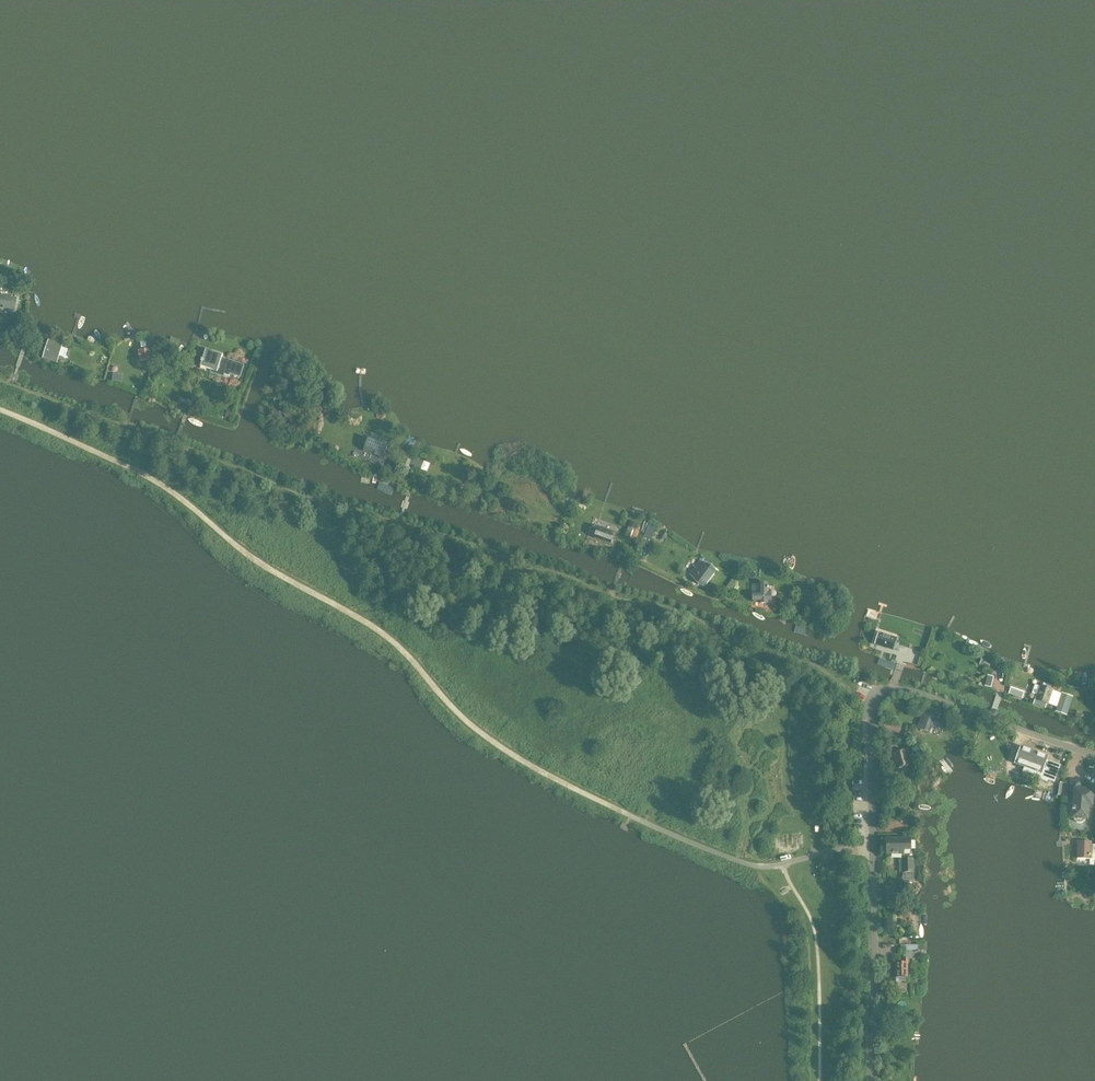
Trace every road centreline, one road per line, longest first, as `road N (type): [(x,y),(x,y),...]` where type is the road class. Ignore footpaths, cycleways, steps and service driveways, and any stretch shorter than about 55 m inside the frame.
road 1 (residential): [(873,1080),(875,700),(911,691),(1094,755)]

